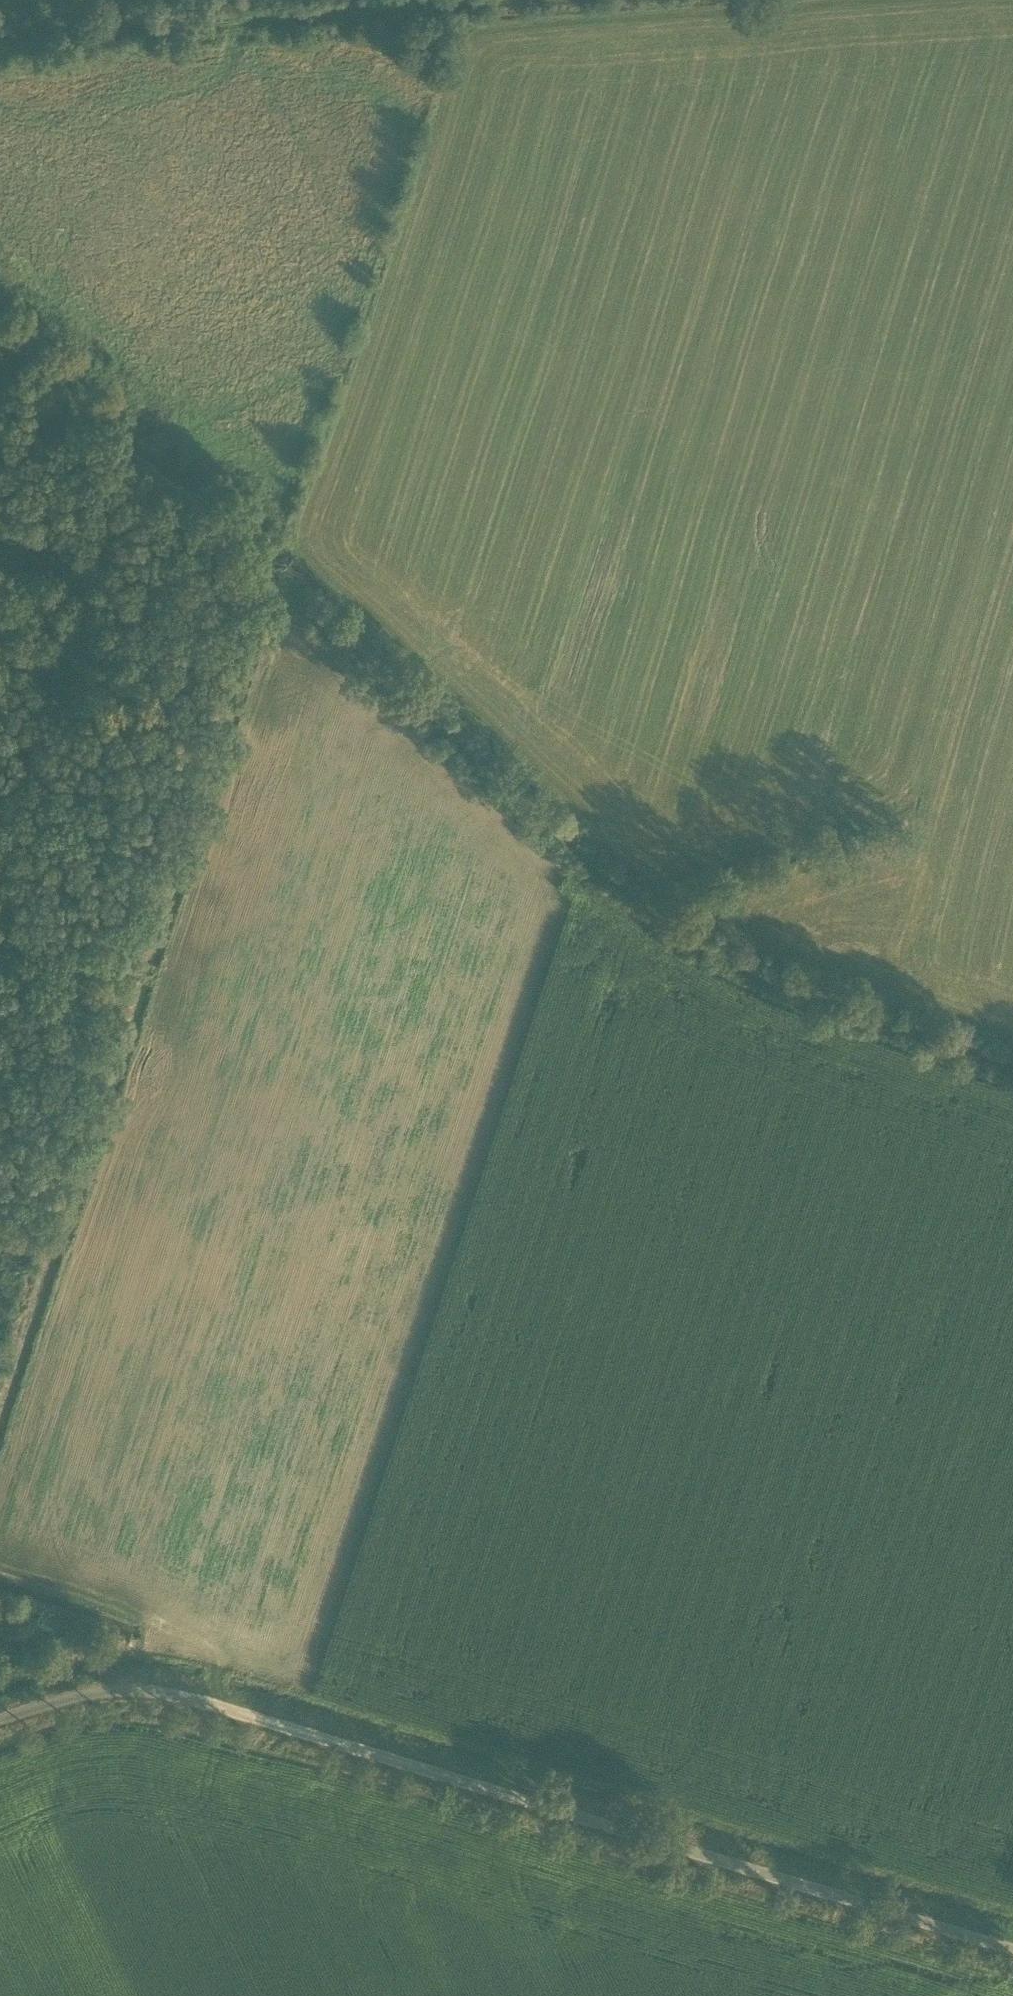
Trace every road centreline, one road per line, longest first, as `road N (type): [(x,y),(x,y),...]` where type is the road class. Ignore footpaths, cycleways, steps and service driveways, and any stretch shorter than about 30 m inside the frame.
road 1 (track): [(1012,1945),(147,1691),(84,1693),(0,1723)]
road 2 (track): [(0,39),(551,0)]

